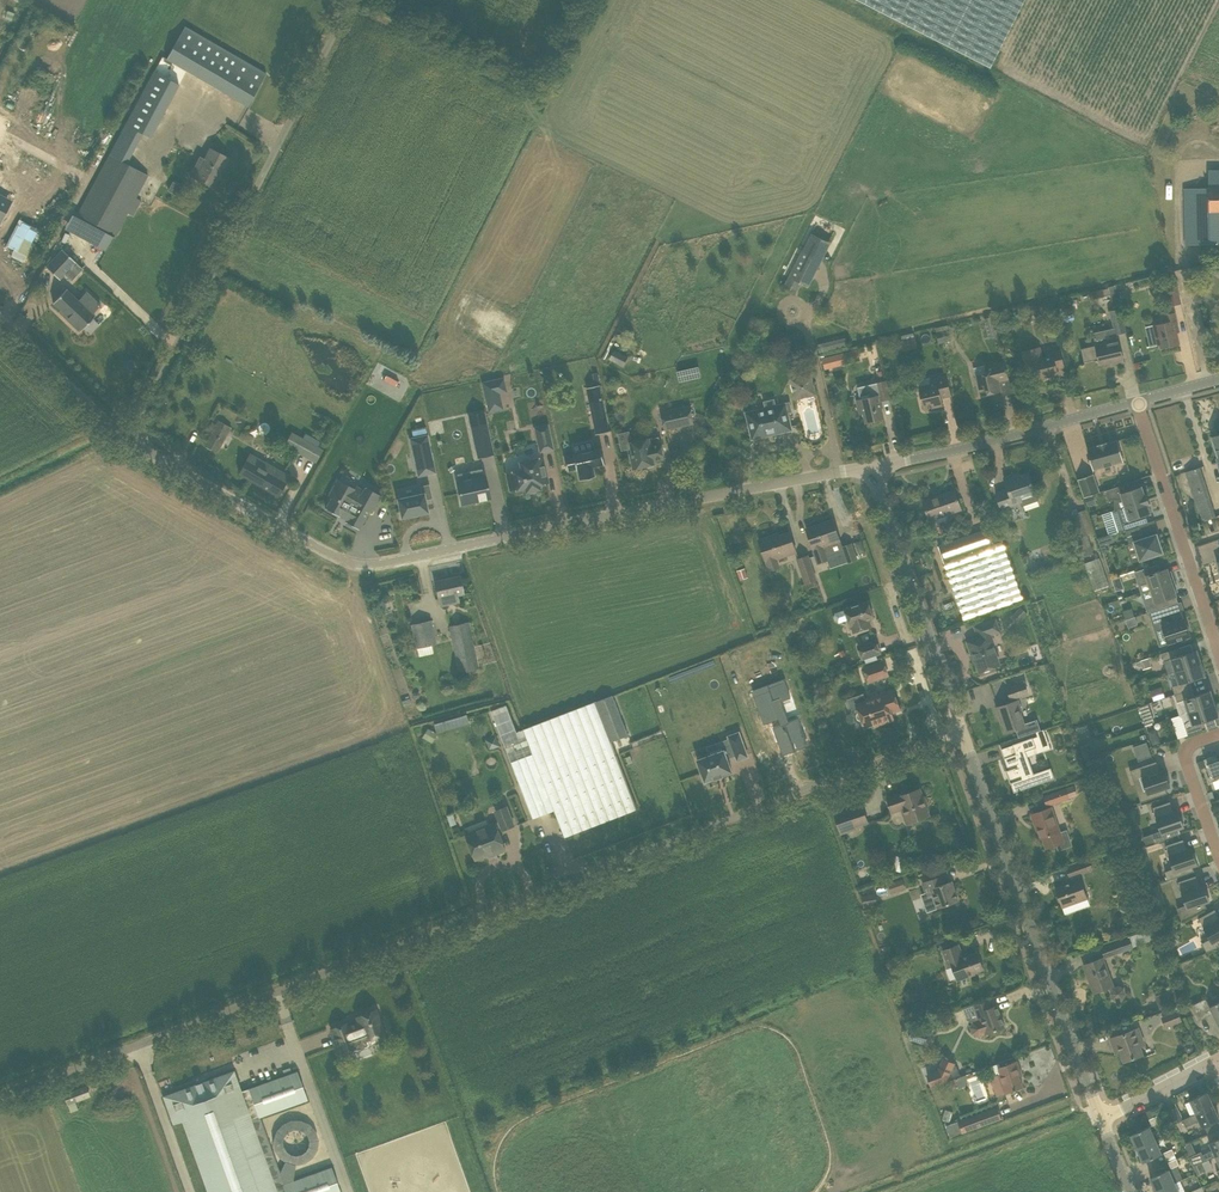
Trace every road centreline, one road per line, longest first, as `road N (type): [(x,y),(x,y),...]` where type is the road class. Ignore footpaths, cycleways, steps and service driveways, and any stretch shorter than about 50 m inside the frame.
road 1 (unclassified): [(0,1089),(958,729)]
road 2 (tertiary): [(350,562),(380,563),(875,464)]
road 3 (unclassified): [(130,435),(353,0)]
road 4 (tertiary): [(1100,1116),(958,729)]
road 5 (tertiary): [(958,729),(875,464)]
road 6 (tertiary): [(875,464),(1135,404)]
road 7 (residential): [(1135,404),(1218,647)]
road 8 (tertiary): [(350,562),(130,435)]
road 9 (tertiary): [(130,435),(0,316)]
road 10 (residential): [(1218,850),(1183,748),(1218,736)]
road 11 (residential): [(1100,1116),(1216,1057)]

